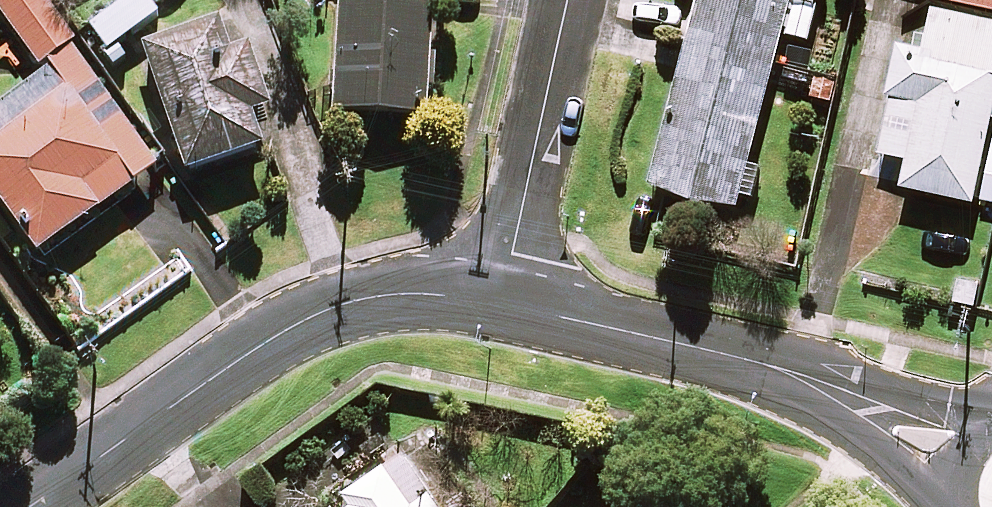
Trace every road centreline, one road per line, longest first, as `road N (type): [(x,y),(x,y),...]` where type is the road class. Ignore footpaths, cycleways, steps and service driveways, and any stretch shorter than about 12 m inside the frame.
road 1 (residential): [(32,506),(270,337),(325,312),(369,297),(423,295),(505,308)]
road 2 (residential): [(568,0),(505,308)]
road 3 (residential): [(505,308),(775,368)]
road 4 (residential): [(953,506),(775,368)]
road 5 (residential): [(775,368),(991,415)]

